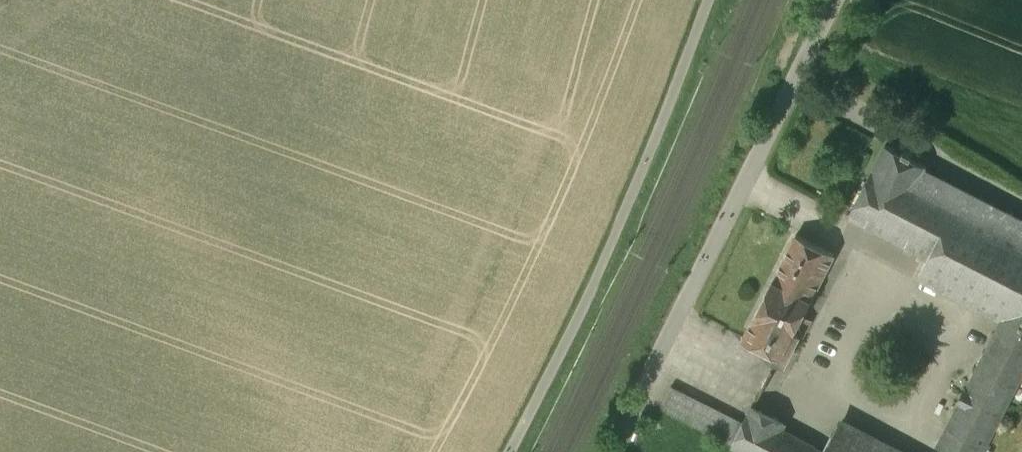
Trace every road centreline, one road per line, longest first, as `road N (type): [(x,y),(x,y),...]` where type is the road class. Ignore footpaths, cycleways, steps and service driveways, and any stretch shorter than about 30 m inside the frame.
road 1 (unclassified): [(612,451),(834,0)]
road 2 (track): [(503,451),(589,283),(709,0)]

